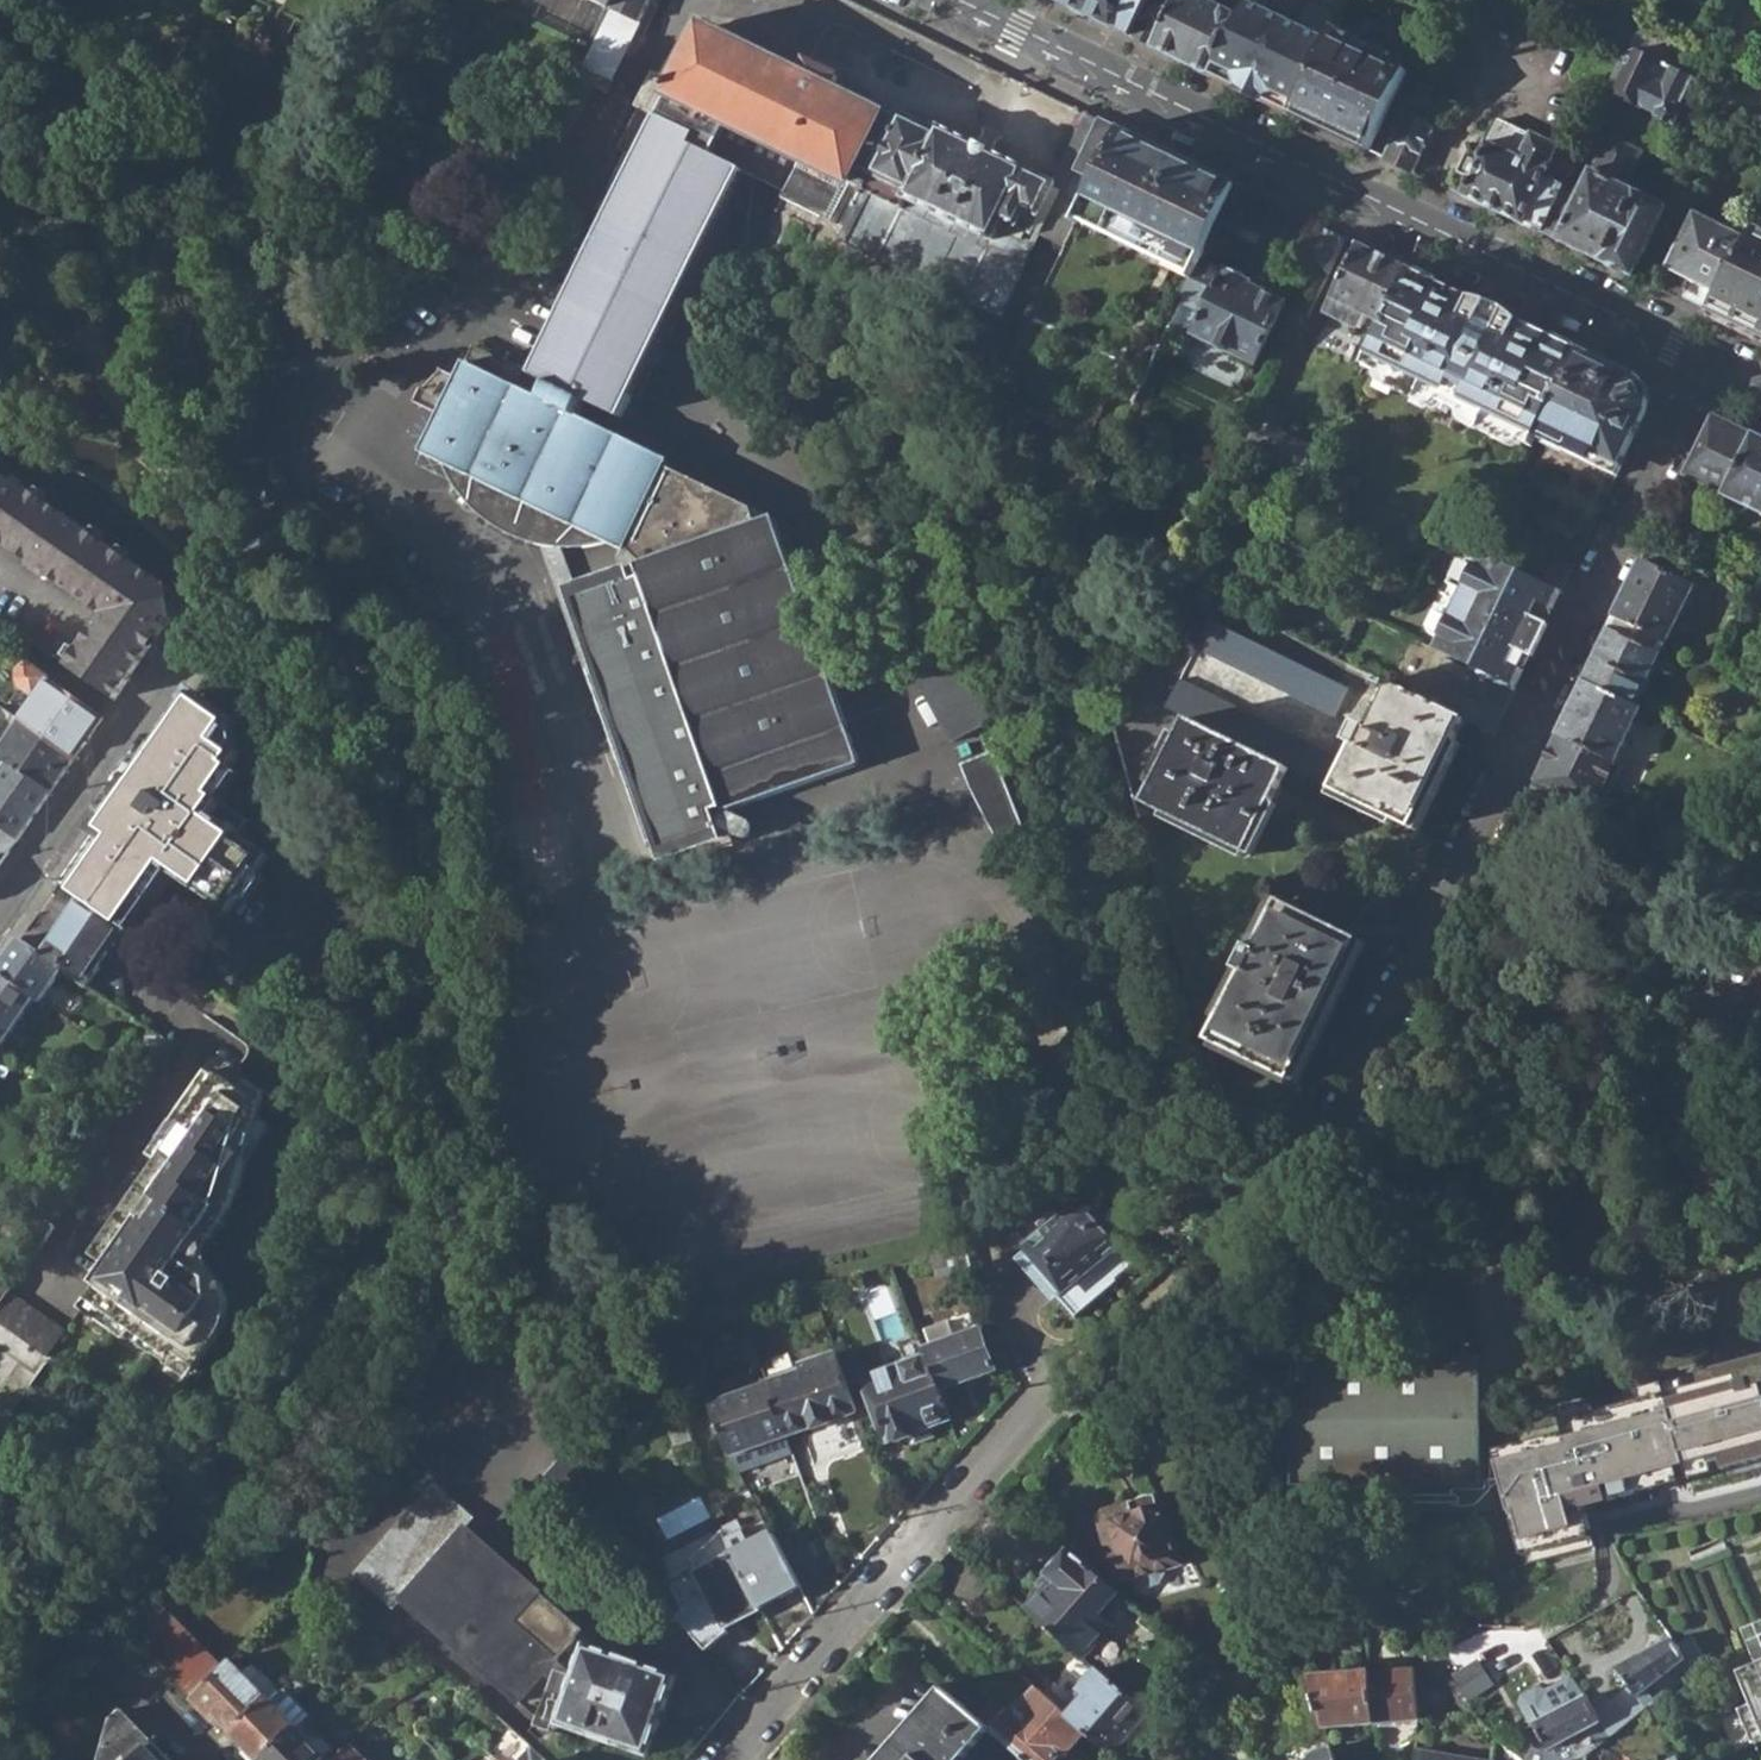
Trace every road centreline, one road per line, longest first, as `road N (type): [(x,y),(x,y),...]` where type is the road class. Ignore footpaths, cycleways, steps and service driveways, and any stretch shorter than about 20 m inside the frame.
road 1 (residential): [(1704,358),(1355,1102),(1250,1218)]
road 2 (residential): [(1704,358),(951,0)]
road 3 (residential): [(0,909),(300,490)]
road 4 (residential): [(749,1759),(1072,1377)]
road 5 (residential): [(1606,1525),(1760,1490)]
road 6 (residential): [(204,1759),(109,1664)]

